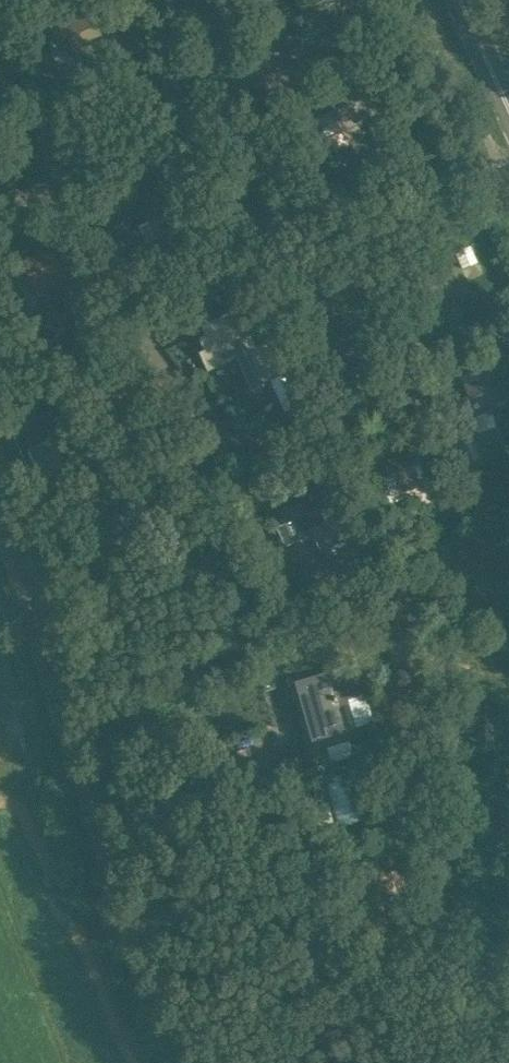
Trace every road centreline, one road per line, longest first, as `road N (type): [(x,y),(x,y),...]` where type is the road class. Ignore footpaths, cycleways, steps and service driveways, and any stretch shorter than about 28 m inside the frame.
road 1 (unclassified): [(192,1062),(156,1009),(128,929),(0,526)]

